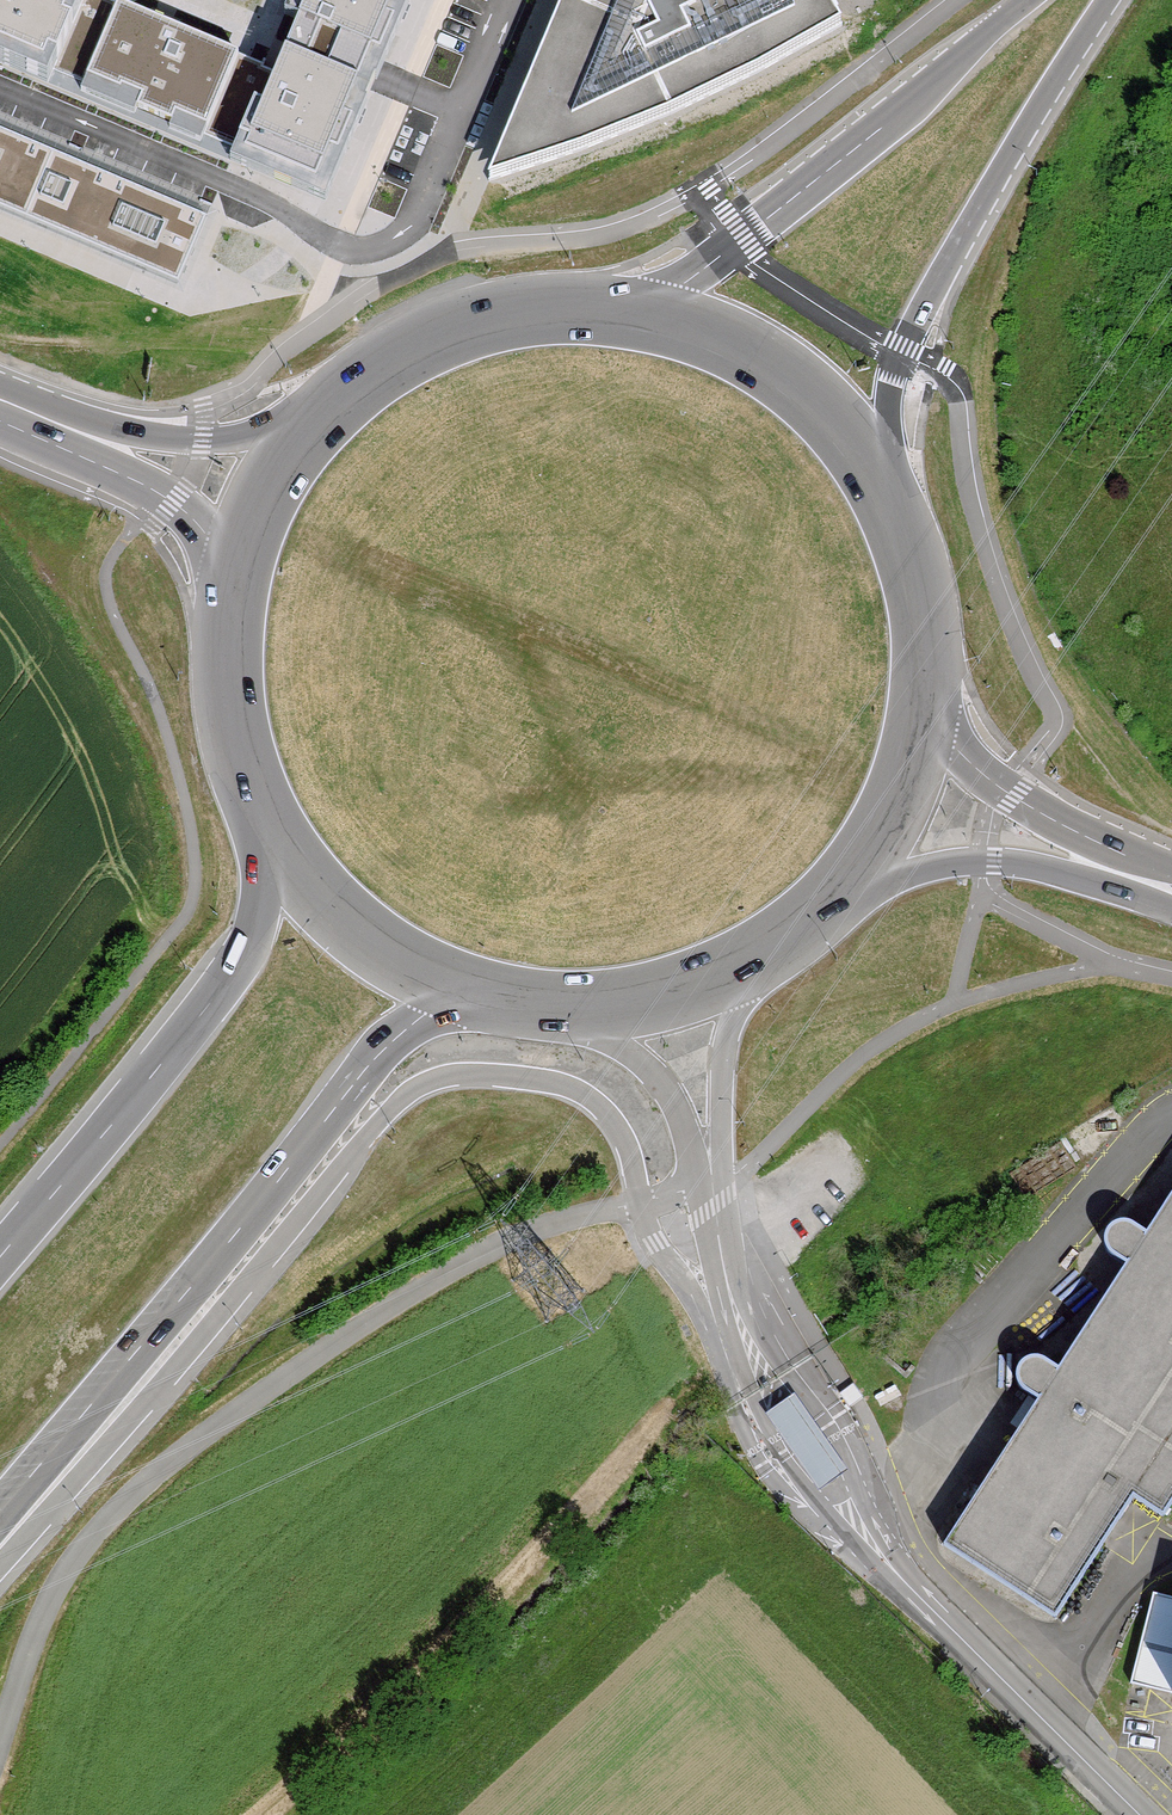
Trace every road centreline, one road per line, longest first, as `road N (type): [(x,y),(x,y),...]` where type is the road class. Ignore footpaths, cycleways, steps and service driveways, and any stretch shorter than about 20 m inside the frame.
road 1 (unclassified): [(0,1565),(403,1097),(422,1086),(493,1075),(576,1089),(619,1132),(642,1204)]
road 2 (unclassified): [(0,1734),(53,1595),(140,1485),(444,1273),(538,1231),(642,1204)]
road 3 (track): [(1011,1814),(765,1562),(725,1545),(681,1554),(648,1575),(388,1814)]
road 4 (residential): [(0,77),(367,225),(400,223),(422,211),(509,0)]
road 5 (primary): [(883,484),(903,353),(1108,0)]
road 6 (trunk): [(0,1512),(331,1113)]
road 7 (primary): [(1031,0),(887,128),(642,311)]
road 8 (unclassified): [(642,1204),(692,1294),(762,1465),(842,1546),(890,1566)]
road 9 (unclassified): [(717,1234),(726,1319),(781,1454),(848,1539),(890,1566)]
road 10 (unclassified): [(890,1566),(845,1440),(717,1234)]
road 11 (primary): [(642,311),(555,305),(487,317),(384,363),(314,422)]
road 12 (unclassified): [(890,1566),(1141,1814)]
road 13 (primary): [(845,887),(987,862),(1171,891)]
road 14 (primary): [(1171,887),(1007,791),(925,705)]
road 15 (primary): [(883,484),(841,421),(788,371),(720,334),(642,311)]
road 16 (primary): [(234,567),(225,660),(230,710),(245,773),(274,836)]
road 17 (tertiary): [(314,422),(200,439),(58,424)]
road 18 (trunk): [(274,836),(248,946),(161,1061)]
road 19 (unclassified): [(553,1004),(664,1082),(712,1185)]
road 20 (trunk): [(161,1061),(0,1250)]
road 21 (primary): [(274,836),(350,924),(463,988)]
road 22 (unclassified): [(712,1185),(725,1128),(725,1054),(753,959)]
road 23 (tertiary): [(58,424),(174,501),(234,567)]
road 24 (primary): [(925,705),(923,593),(883,484)]
road 25 (primary): [(553,1004),(644,999),(753,959)]
road 26 (primary): [(845,887),(899,796),(925,705)]
road 27 (trunk): [(331,1113),(392,1040),(463,988)]
road 28 (primary): [(314,422),(266,487),(234,567)]

